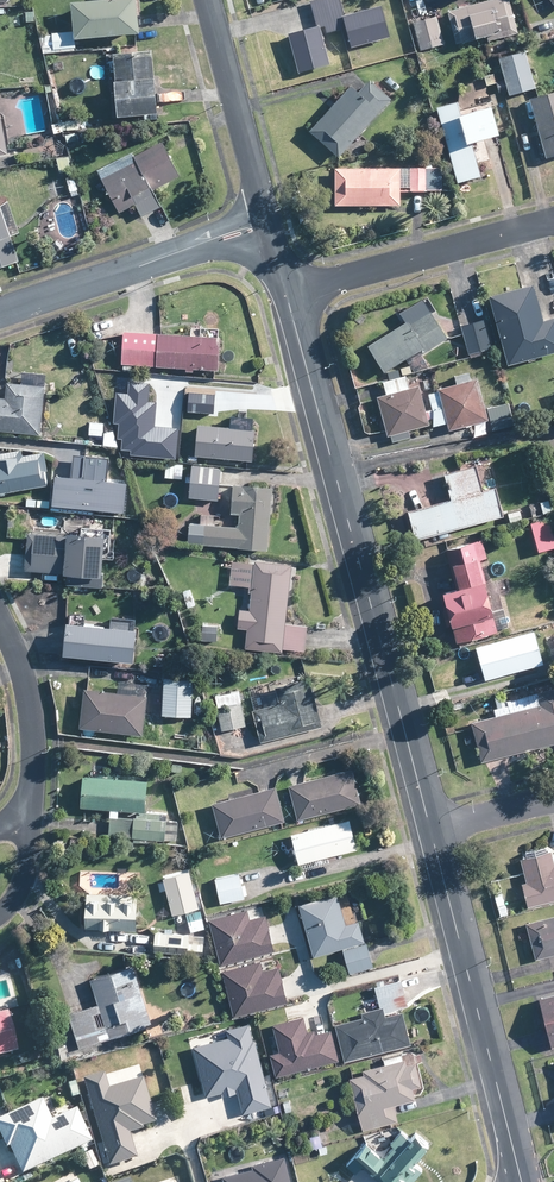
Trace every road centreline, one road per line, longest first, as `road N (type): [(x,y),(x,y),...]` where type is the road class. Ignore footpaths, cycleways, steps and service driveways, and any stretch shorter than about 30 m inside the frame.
road 1 (residential): [(430,832),(287,294)]
road 2 (residential): [(521,1181),(430,832)]
road 3 (residential): [(0,309),(266,227)]
road 4 (residential): [(553,223),(287,294)]
road 5 (residential): [(266,227),(207,0)]
road 6 (residential): [(31,805),(33,735),(22,677),(0,625)]
road 7 (residential): [(553,800),(430,832)]

